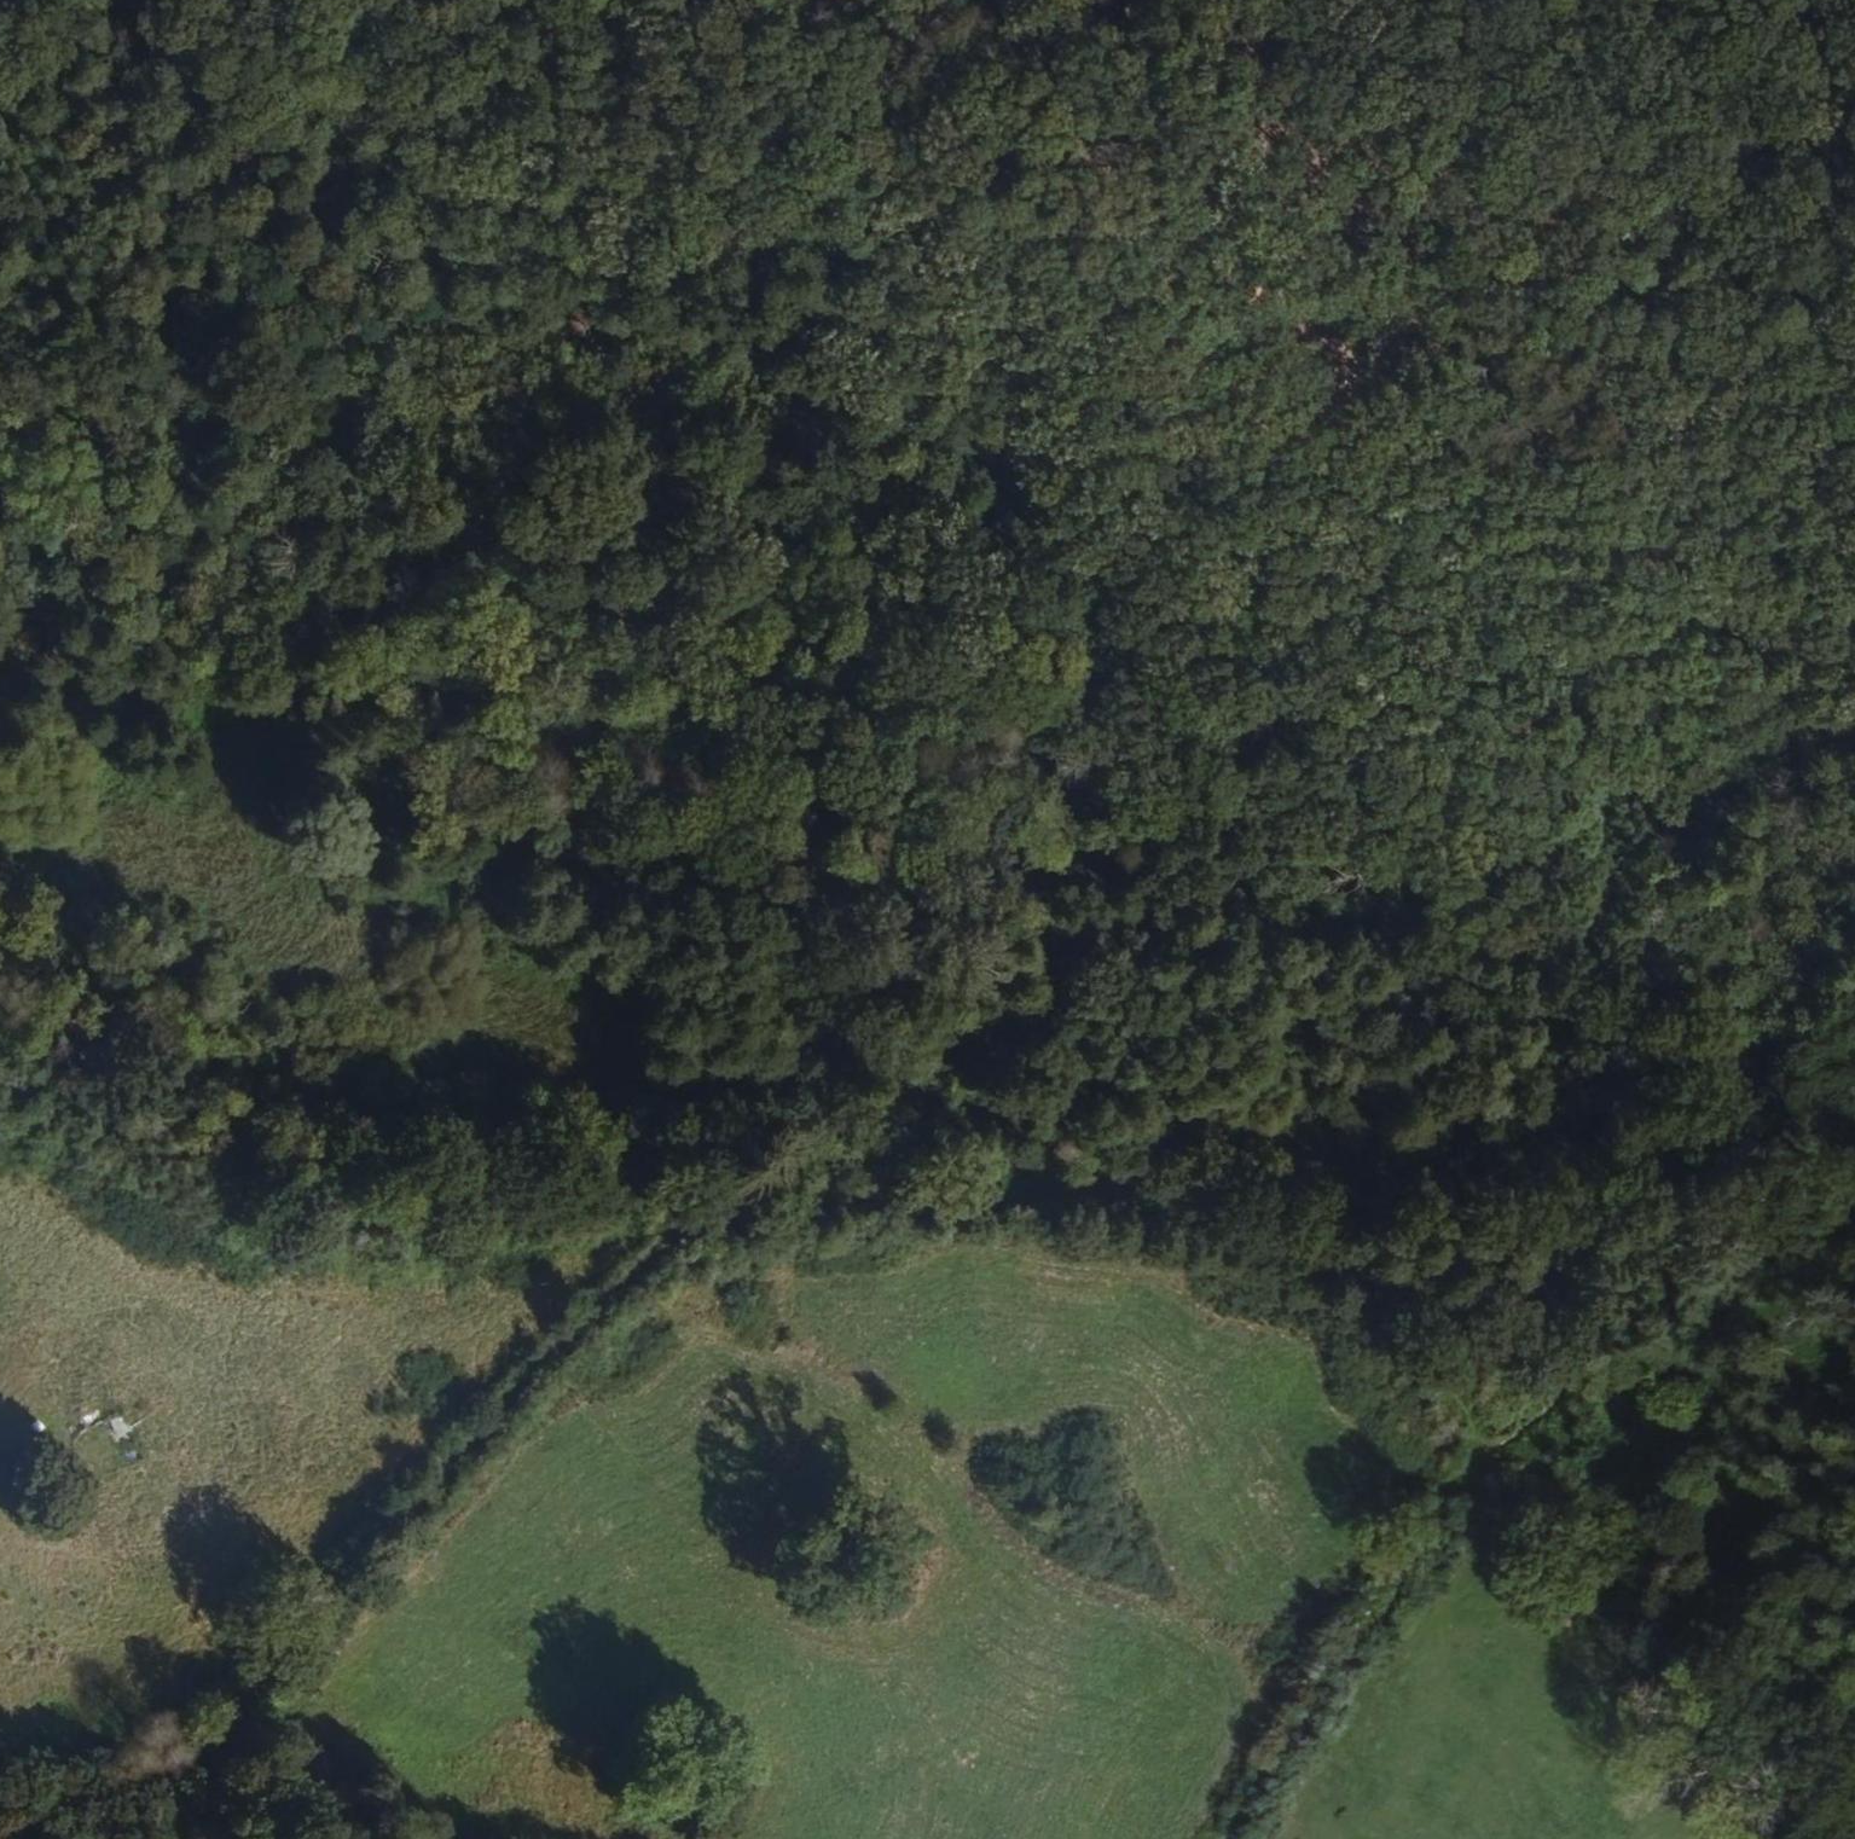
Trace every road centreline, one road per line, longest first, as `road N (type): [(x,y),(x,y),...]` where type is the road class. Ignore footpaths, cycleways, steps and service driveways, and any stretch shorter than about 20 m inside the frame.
road 1 (track): [(1720,1144),(1702,1115),(1704,1038),(1682,994),(1601,964),(1439,926),(1239,816),(1082,692),(971,656),(905,666),(793,651),(747,669),(665,634),(571,576),(523,532),(462,500),(392,414),(243,391),(174,370),(99,318),(42,309),(0,277)]
road 2 (track): [(0,1804),(120,1786),(247,1726),(561,1346),(748,1203)]
road 3 (track): [(748,1203),(1129,1208),(1287,1252),(1389,1304),(1484,1458)]
road 4 (track): [(1854,1513),(1674,1312),(1648,1268)]
road 5 (track): [(1720,1144),(1648,1268)]

